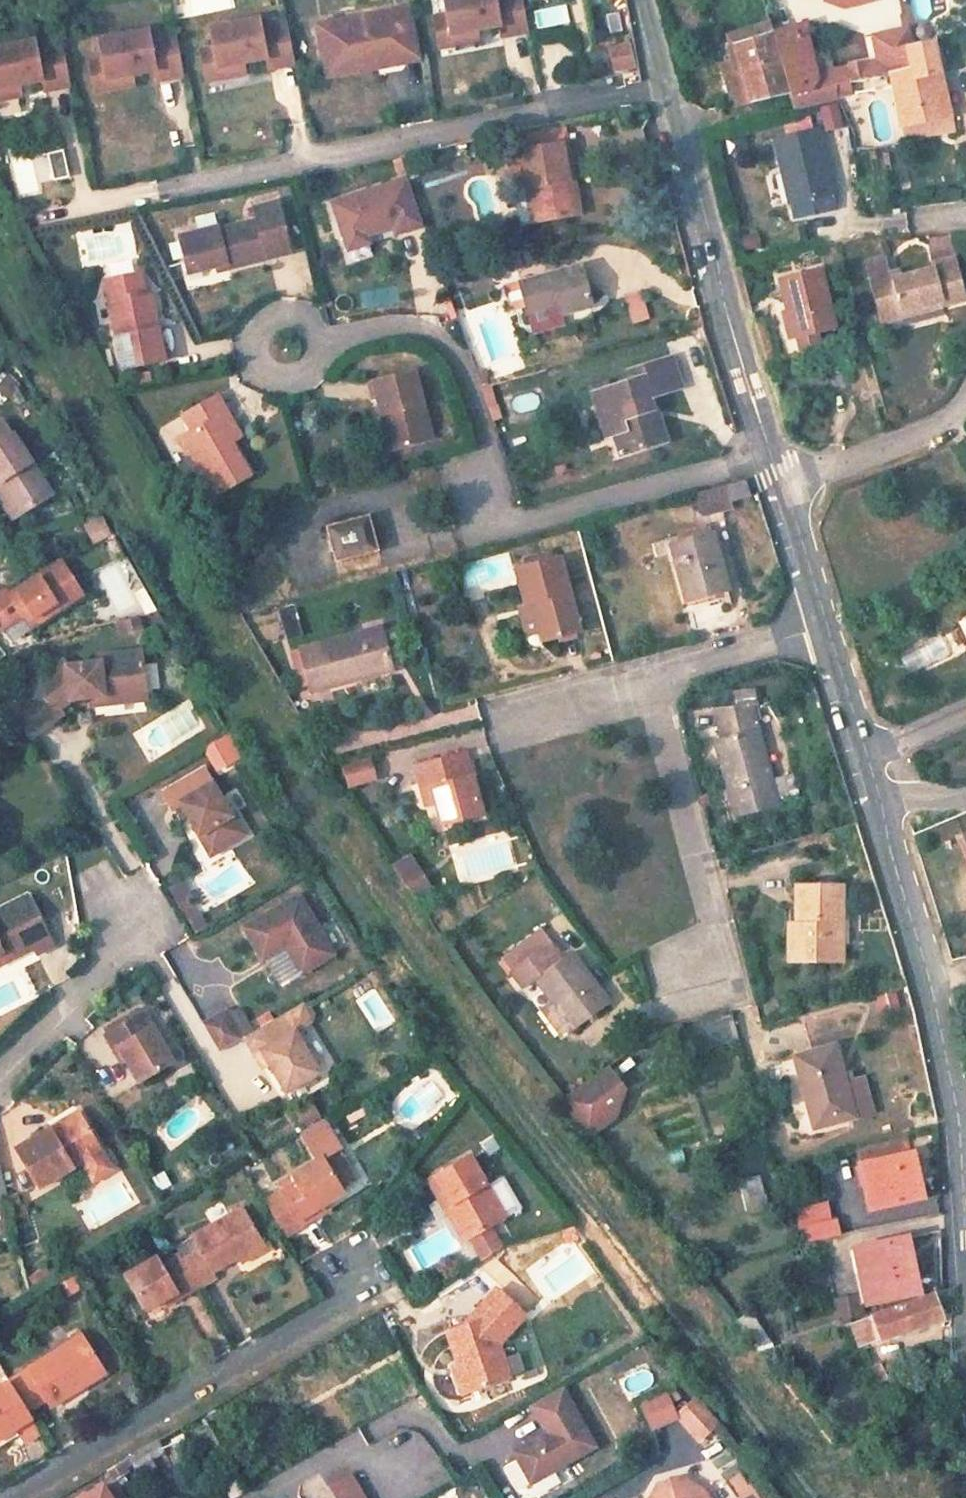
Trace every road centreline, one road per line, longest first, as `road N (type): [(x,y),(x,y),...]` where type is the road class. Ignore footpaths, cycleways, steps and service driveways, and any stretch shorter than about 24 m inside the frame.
road 1 (residential): [(639,0),(941,1057),(965,1278)]

